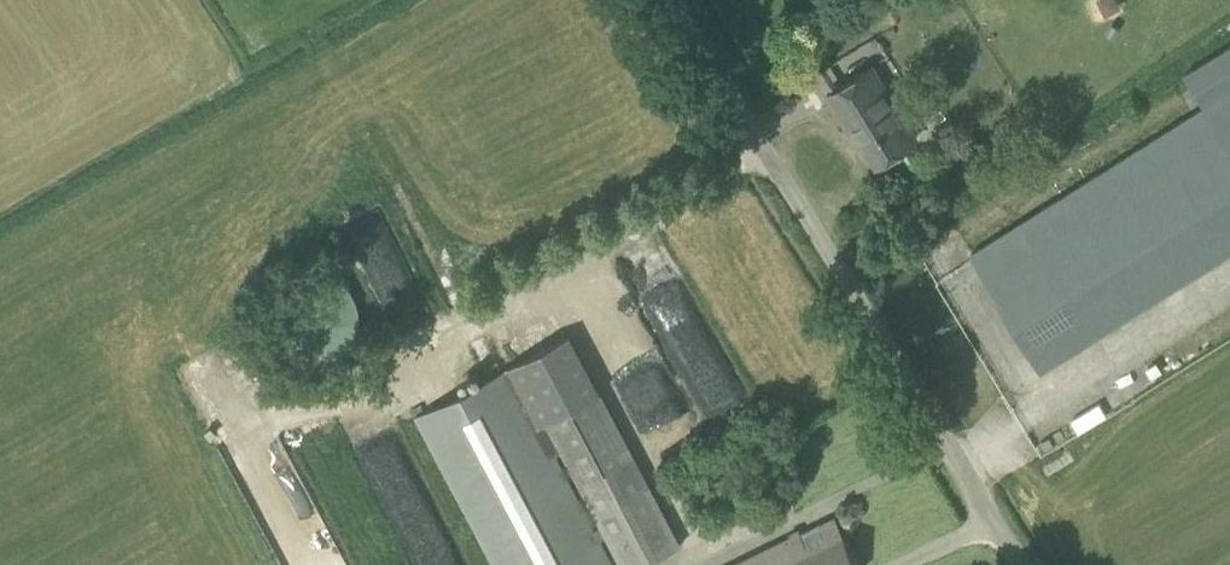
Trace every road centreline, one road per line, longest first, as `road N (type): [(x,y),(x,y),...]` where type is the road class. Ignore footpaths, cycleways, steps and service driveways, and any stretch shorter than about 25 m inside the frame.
road 1 (unclassified): [(1037,564),(679,0)]

